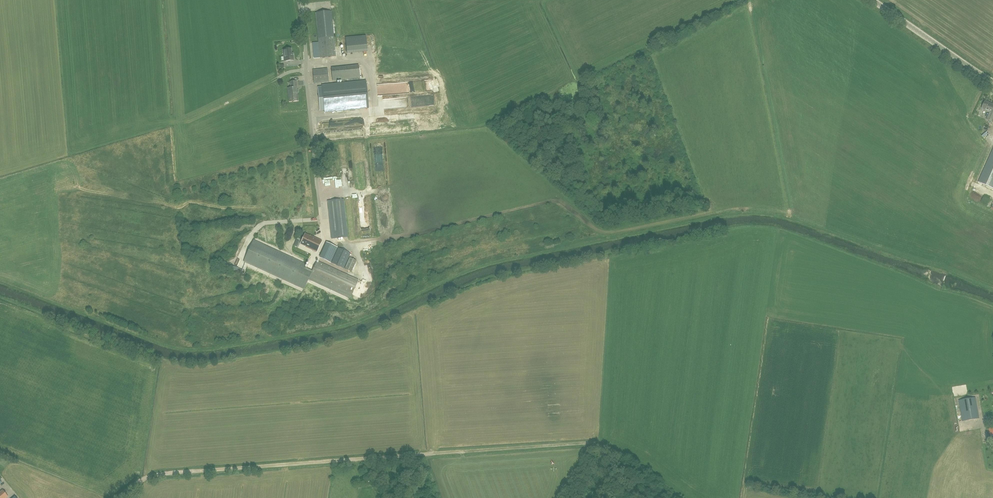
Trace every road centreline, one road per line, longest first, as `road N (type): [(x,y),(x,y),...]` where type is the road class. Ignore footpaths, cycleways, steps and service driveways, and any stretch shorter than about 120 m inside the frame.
road 1 (unclassified): [(992,83),(867,0)]

